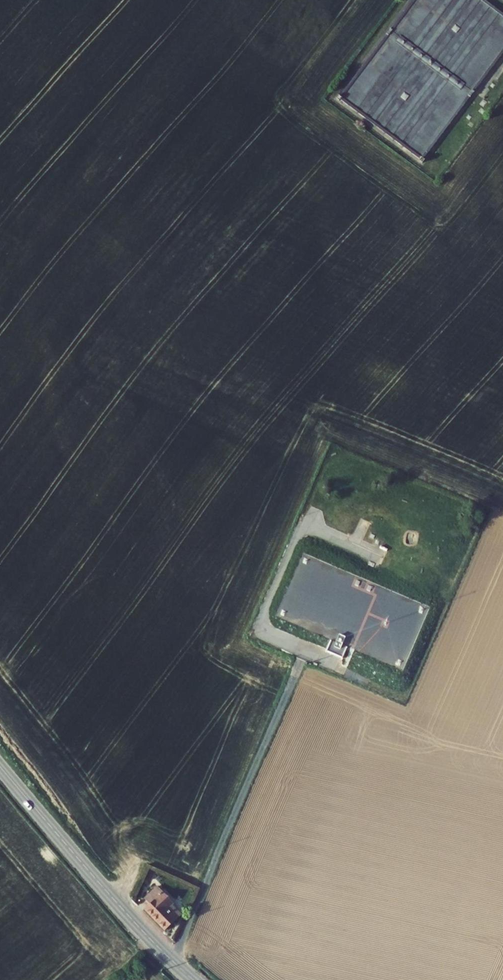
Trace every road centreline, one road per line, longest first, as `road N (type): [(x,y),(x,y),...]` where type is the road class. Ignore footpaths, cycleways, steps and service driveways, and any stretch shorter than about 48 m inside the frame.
road 1 (secondary): [(194,979),(0,767)]

